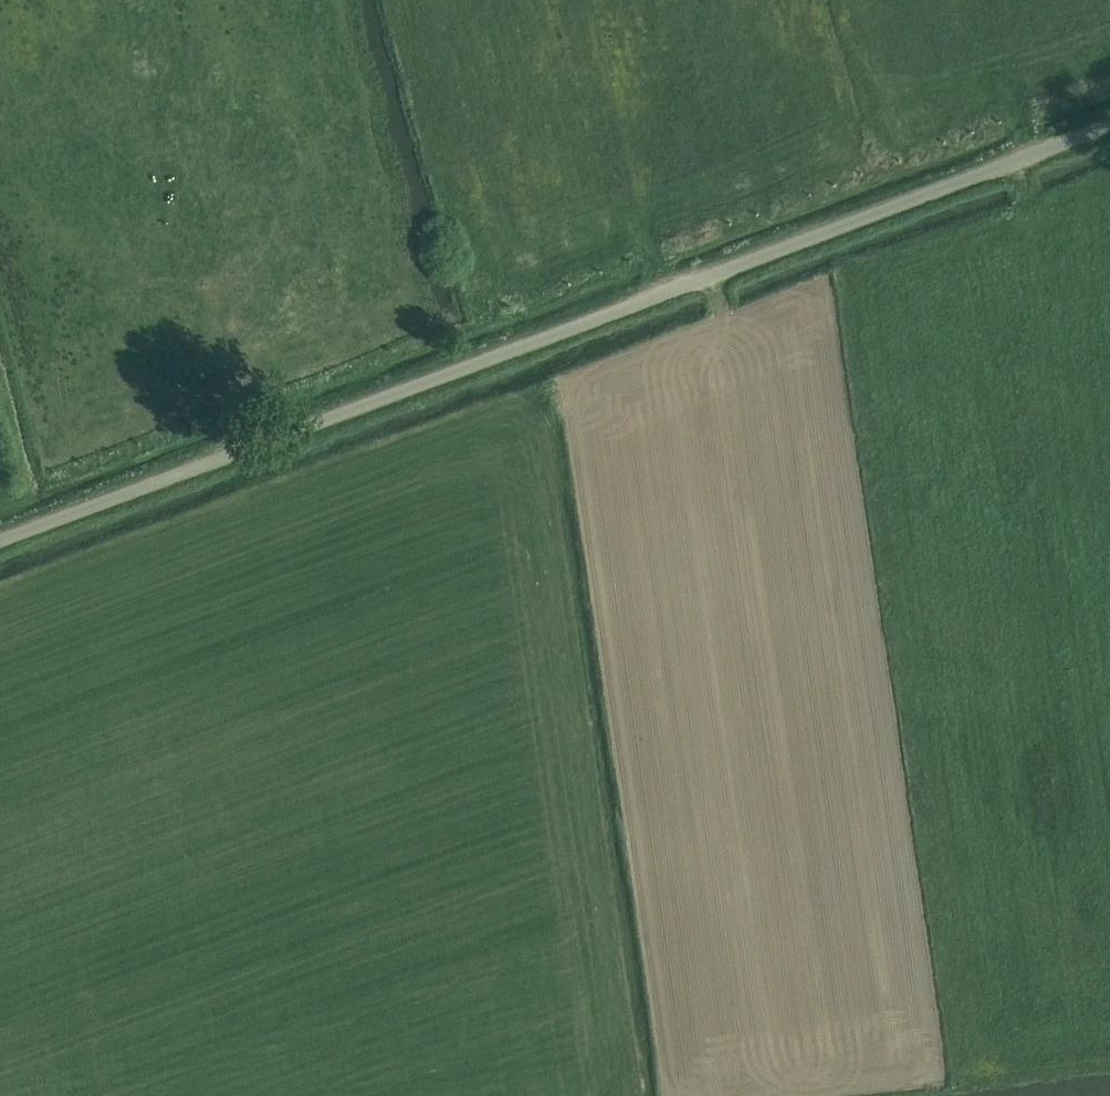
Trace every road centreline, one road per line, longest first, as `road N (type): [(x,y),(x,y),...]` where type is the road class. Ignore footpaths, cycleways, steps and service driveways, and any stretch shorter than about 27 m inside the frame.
road 1 (unclassified): [(0,540),(1109,123)]

